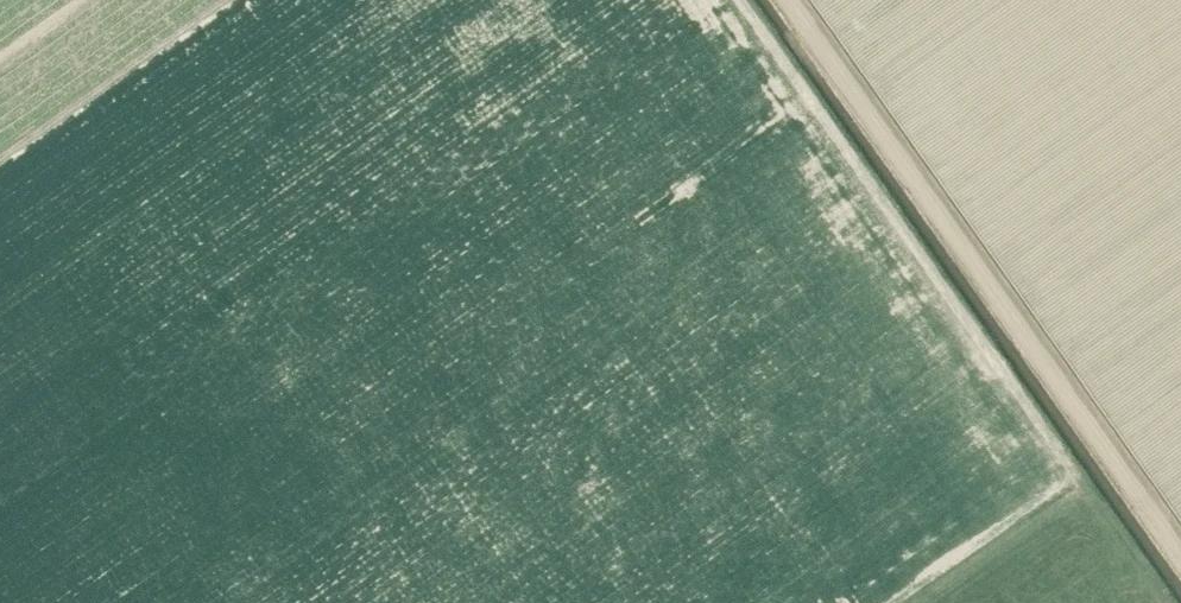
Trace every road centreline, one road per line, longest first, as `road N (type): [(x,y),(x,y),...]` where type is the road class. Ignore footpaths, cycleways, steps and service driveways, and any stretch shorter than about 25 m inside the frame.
road 1 (track): [(1104,521),(735,0)]

